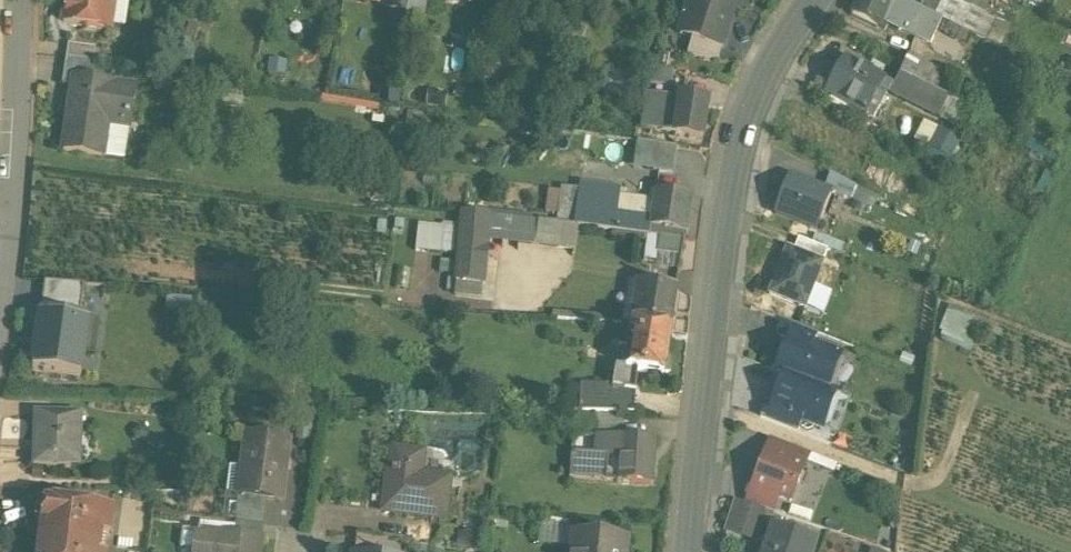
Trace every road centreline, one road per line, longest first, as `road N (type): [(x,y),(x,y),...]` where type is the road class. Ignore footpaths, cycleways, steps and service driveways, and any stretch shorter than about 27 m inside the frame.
road 1 (tertiary): [(691,551),(739,140),(771,60),(812,0)]
road 2 (residential): [(16,0),(4,249)]

